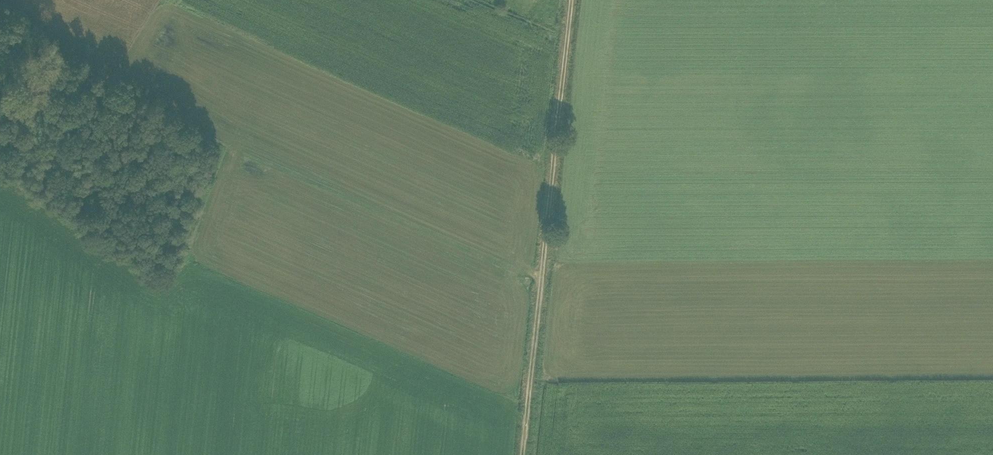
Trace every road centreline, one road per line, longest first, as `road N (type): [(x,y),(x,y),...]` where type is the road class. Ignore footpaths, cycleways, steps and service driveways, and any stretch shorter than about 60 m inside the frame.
road 1 (track): [(523,454),(570,0)]

